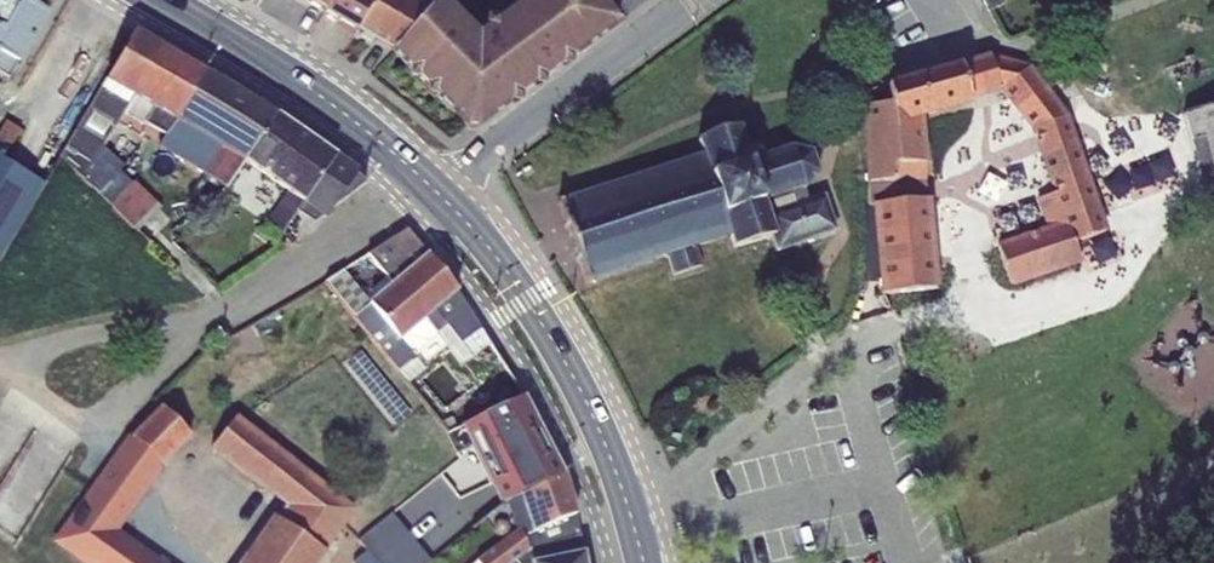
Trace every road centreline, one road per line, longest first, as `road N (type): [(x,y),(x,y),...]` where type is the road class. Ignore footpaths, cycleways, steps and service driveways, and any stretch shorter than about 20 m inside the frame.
road 1 (unclassified): [(437,187),(210,319),(1,357)]
road 2 (secondary): [(643,562),(588,404),(476,229),(437,187)]
road 3 (secondary): [(437,187),(295,83),(155,0)]
road 4 (residential): [(437,187),(692,0)]

